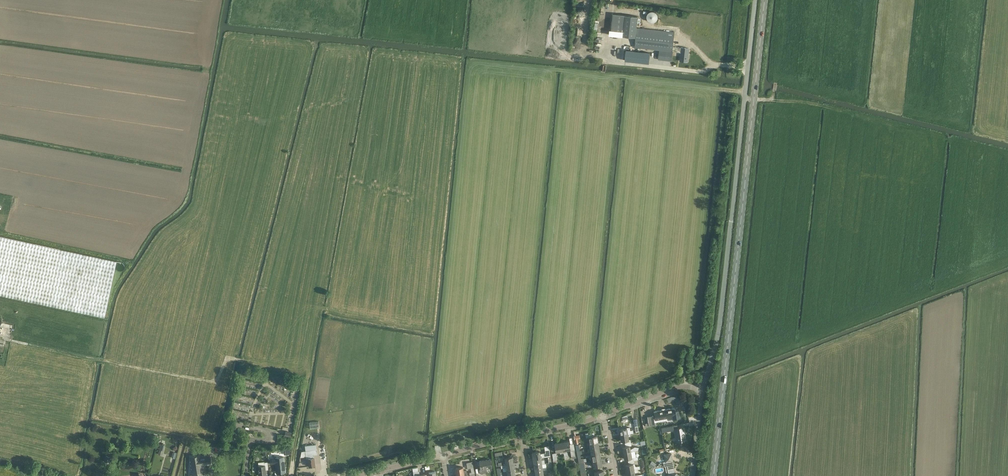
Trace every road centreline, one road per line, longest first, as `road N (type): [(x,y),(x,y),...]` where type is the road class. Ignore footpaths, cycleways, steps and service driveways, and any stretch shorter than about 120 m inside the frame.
road 1 (secondary): [(714,475),(764,0)]
road 2 (unclassified): [(704,389),(719,326),(755,0)]
road 3 (track): [(0,341),(208,381),(227,359),(242,361)]

